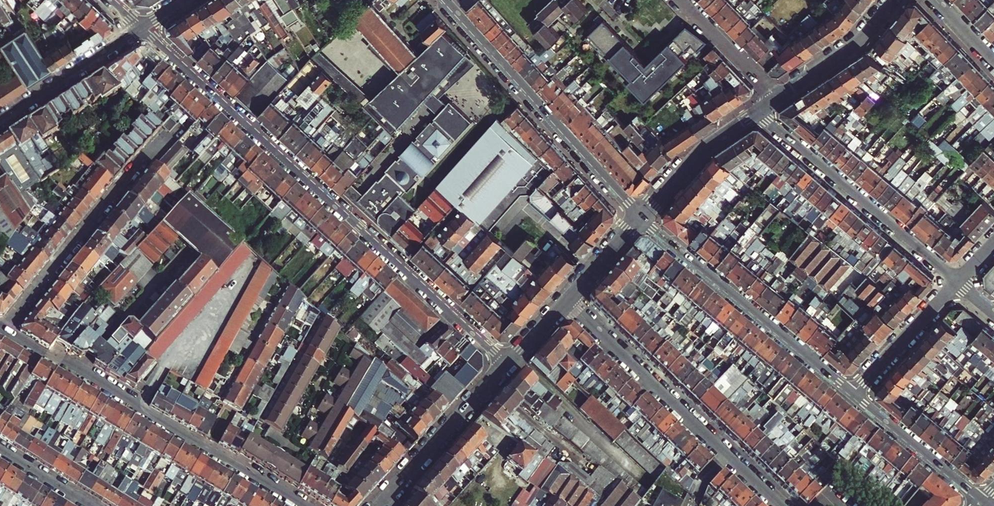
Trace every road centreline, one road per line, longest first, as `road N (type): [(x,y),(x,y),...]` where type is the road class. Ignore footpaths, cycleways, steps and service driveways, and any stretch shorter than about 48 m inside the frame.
road 1 (residential): [(142,27),(508,364)]
road 2 (residential): [(3,330),(305,505)]
road 3 (residential): [(567,301),(782,505)]
road 4 (residential): [(642,217),(446,0)]
road 5 (residential): [(852,396),(642,217)]
road 6 (residential): [(3,330),(152,149),(176,133)]
road 7 (residential): [(758,110),(958,281)]
road 8 (tertiary): [(381,505),(508,364)]
road 9 (residential): [(0,120),(142,27)]
road 10 (residential): [(982,503),(852,396)]
road 11 (tertiary): [(642,217),(700,154),(758,110)]
road 12 (residential): [(852,396),(958,281)]
road 13 (tertiary): [(780,95),(856,44),(894,0)]
road 14 (residential): [(780,95),(688,0)]

